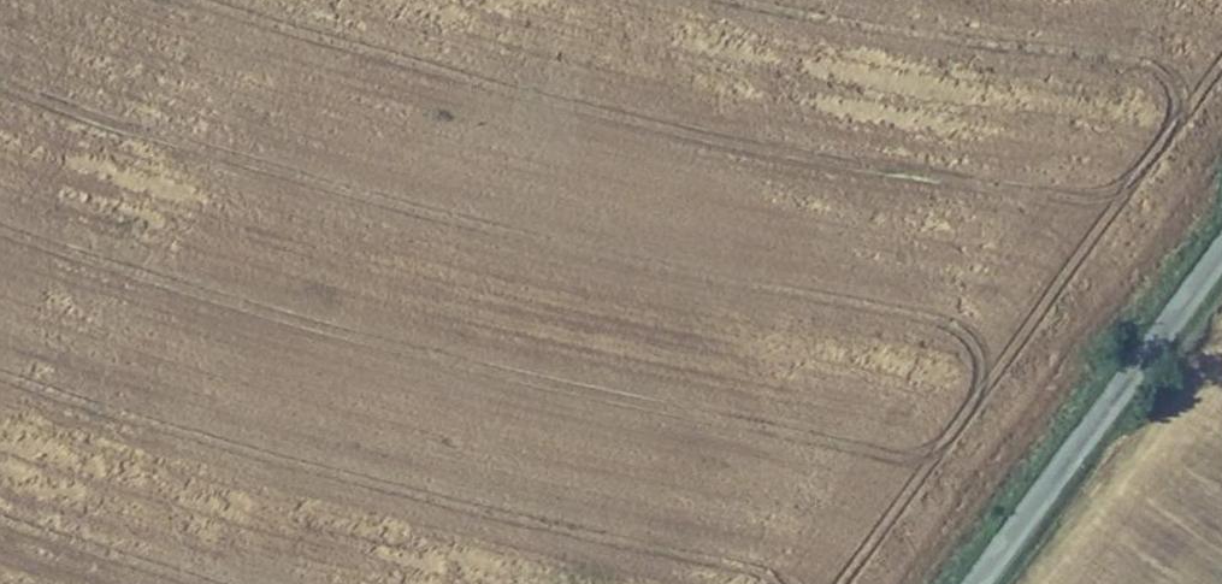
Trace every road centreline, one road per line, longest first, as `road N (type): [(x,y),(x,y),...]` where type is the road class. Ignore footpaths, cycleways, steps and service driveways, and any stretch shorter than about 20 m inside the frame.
road 1 (tertiary): [(977,583),(1221,252)]

